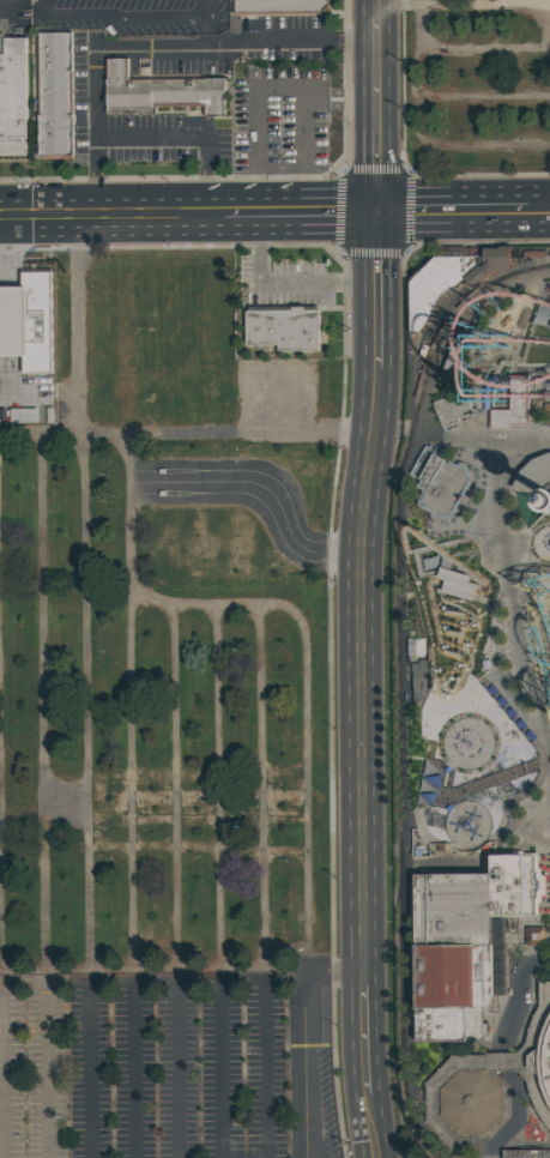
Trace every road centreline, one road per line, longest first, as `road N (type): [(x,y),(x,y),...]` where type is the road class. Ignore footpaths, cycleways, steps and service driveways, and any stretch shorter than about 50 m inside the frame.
road 1 (secondary): [(358,551),(362,971)]
road 2 (residential): [(528,797),(545,772),(544,750),(483,676),(542,767),(515,794),(495,850),(528,797)]
road 3 (residential): [(495,1157),(525,1123),(525,1080),(516,1072),(495,1072),(509,1087),(510,1117),(490,1139),(472,1139),(481,1157)]
road 4 (track): [(77,434),(75,213)]
road 5 (primary): [(0,214),(220,215)]
road 6 (secondary): [(377,369),(358,551)]
road 7 (secondary): [(377,38),(375,215)]
road 8 (primary): [(220,215),(375,215)]
road 9 (secondary): [(375,215),(377,369)]
road 10 (primary): [(521,212),(375,215)]
road 11 (secondary): [(362,971),(365,1092)]

